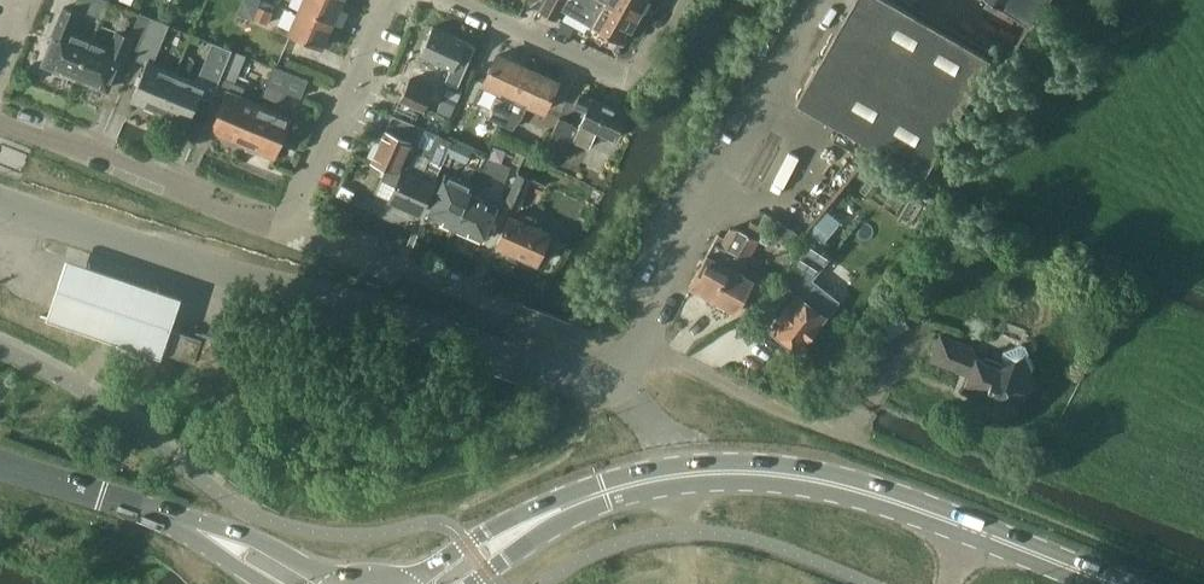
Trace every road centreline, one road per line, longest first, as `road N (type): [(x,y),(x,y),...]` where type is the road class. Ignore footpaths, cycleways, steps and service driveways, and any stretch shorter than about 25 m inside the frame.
road 1 (tertiary): [(1106,583),(850,487),(784,475),(720,472),(635,483),(532,527)]
road 2 (unclassified): [(0,200),(492,351)]
road 3 (residential): [(936,475),(687,364),(636,351)]
road 4 (residential): [(294,227),(0,113)]
road 5 (residential): [(448,0),(635,83),(682,0)]
road 6 (tertiary): [(0,466),(239,550)]
road 7 (residential): [(294,227),(393,0)]
road 8 (residential): [(519,309),(294,227)]
road 9 (tertiary): [(532,527),(467,545),(408,583)]

